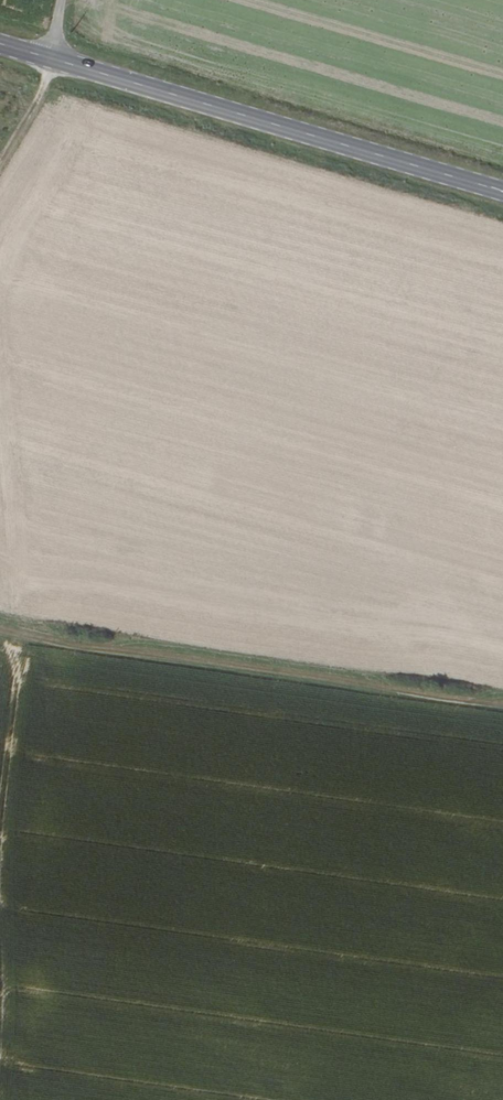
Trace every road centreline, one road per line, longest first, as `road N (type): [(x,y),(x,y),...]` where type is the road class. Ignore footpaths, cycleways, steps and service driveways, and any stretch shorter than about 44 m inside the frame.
road 1 (track): [(0,630),(502,706)]
road 2 (primary): [(502,192),(51,59)]

